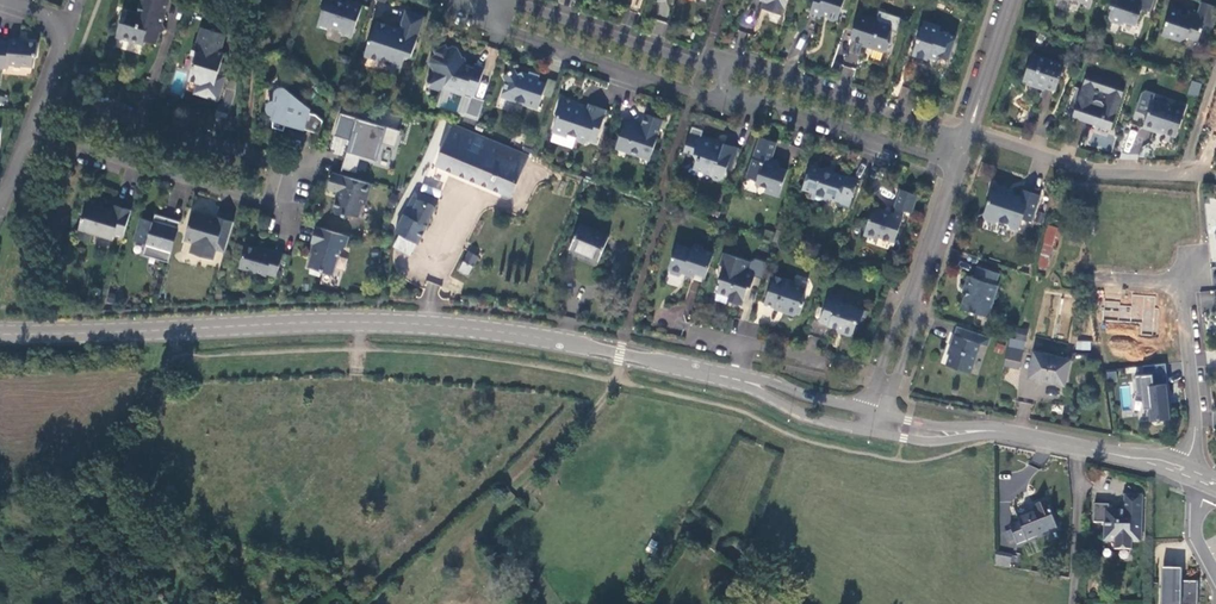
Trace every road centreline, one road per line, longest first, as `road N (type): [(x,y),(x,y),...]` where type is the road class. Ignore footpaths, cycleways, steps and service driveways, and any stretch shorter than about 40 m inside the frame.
road 1 (tertiary): [(0,333),(402,321),(506,331),(741,379)]
road 2 (residential): [(31,135),(273,206),(283,166),(46,90)]
road 3 (residential): [(968,129),(1098,173),(1181,173),(1215,71)]
road 4 (track): [(390,603),(616,382)]
road 5 (residential): [(961,152),(875,411)]
road 6 (residential): [(1183,471),(1195,430),(1182,284),(1100,278)]
road 7 (residential): [(484,5),(501,30),(695,94),(721,92)]
road 8 (residential): [(961,152),(939,130),(728,60)]
road 9 (residential): [(728,60),(704,62),(512,3),(484,5)]
road 10 (residential): [(721,92),(940,159),(961,152)]
road 11 (tertiary): [(974,431),(1018,433),(1183,471)]
road 12 (tertiary): [(741,379),(795,411),(869,430)]
road 13 (tertiary): [(875,411),(741,379)]
road 14 (residential): [(2,0),(66,24),(46,90)]
road 15 (residential): [(1012,0),(968,129)]

